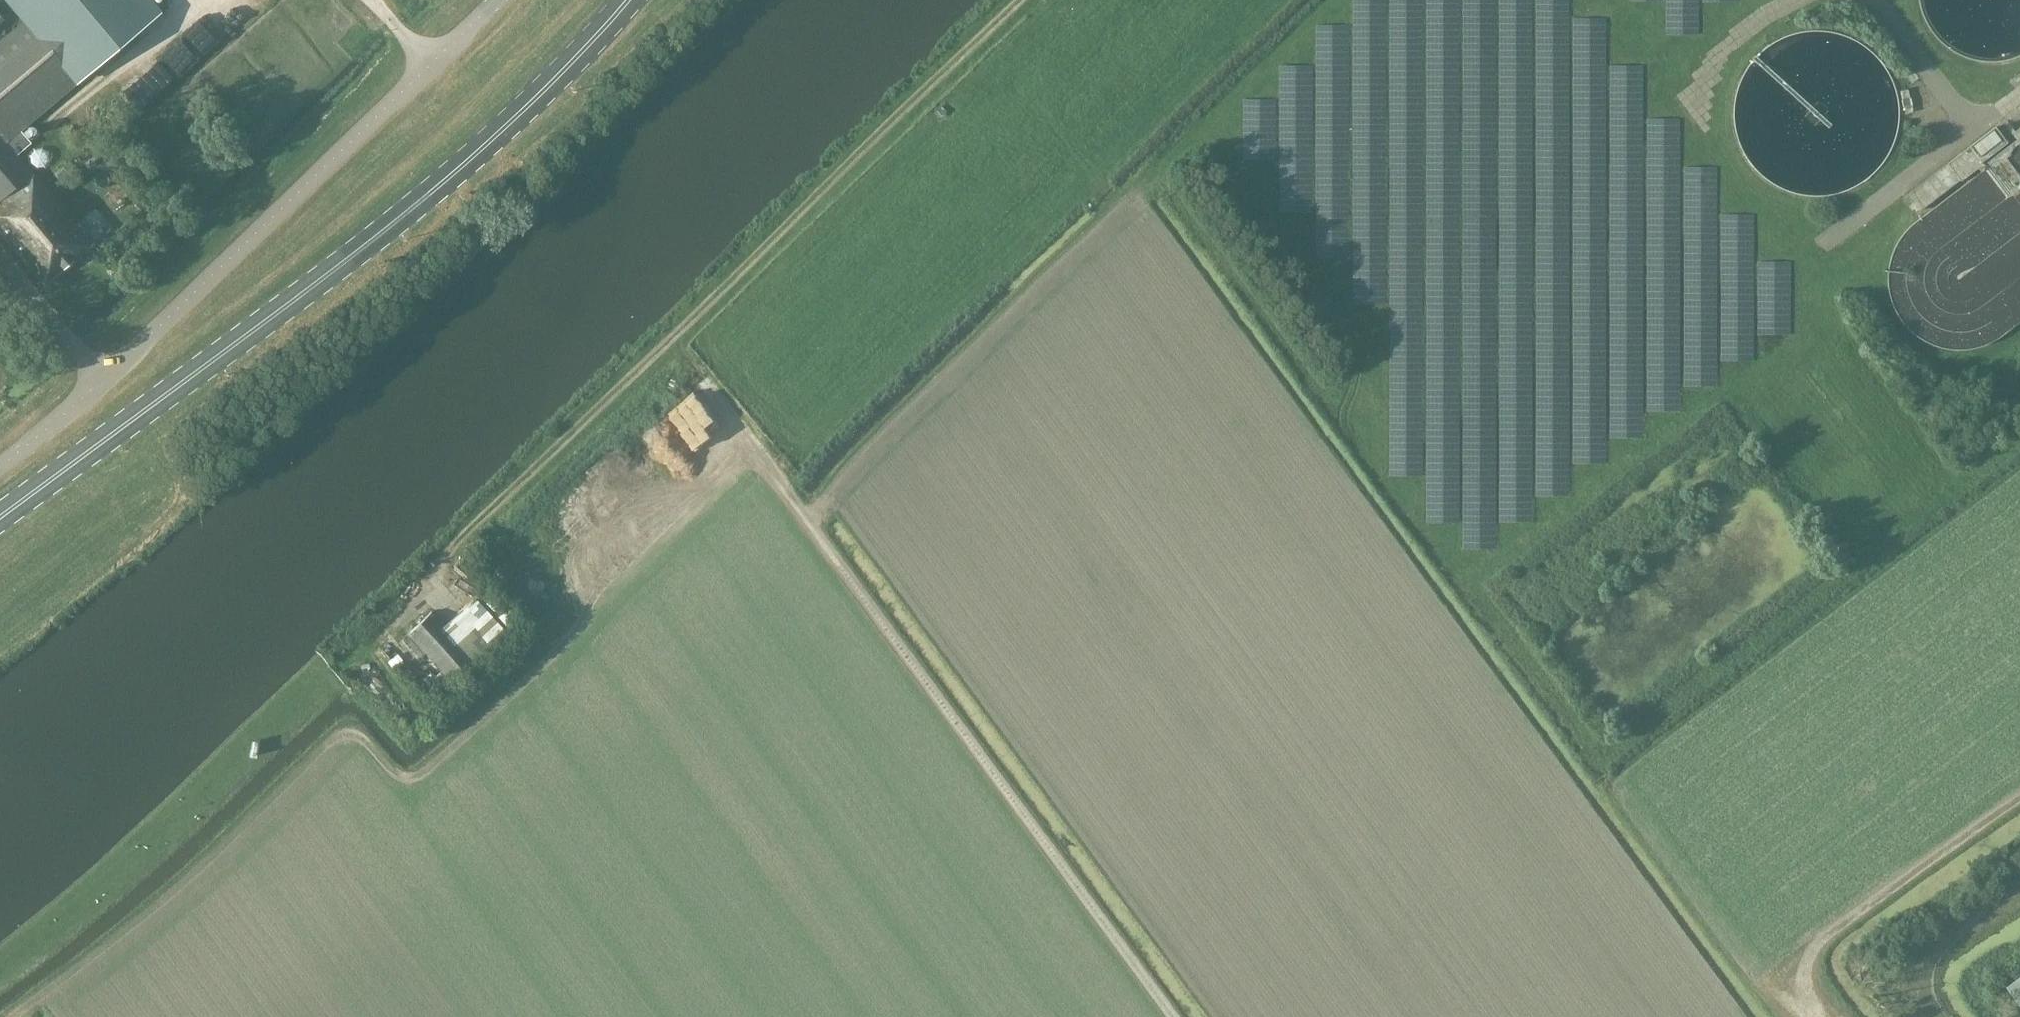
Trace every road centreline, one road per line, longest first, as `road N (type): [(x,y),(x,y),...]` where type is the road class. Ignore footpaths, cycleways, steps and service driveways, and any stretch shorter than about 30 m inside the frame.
road 1 (track): [(368,634),(1016,0)]
road 2 (primary): [(0,515),(455,171),(628,0)]
road 3 (unclassified): [(493,0),(178,306),(0,465)]
road 4 (track): [(1819,1016),(1800,976),(1810,952),(2019,797)]

